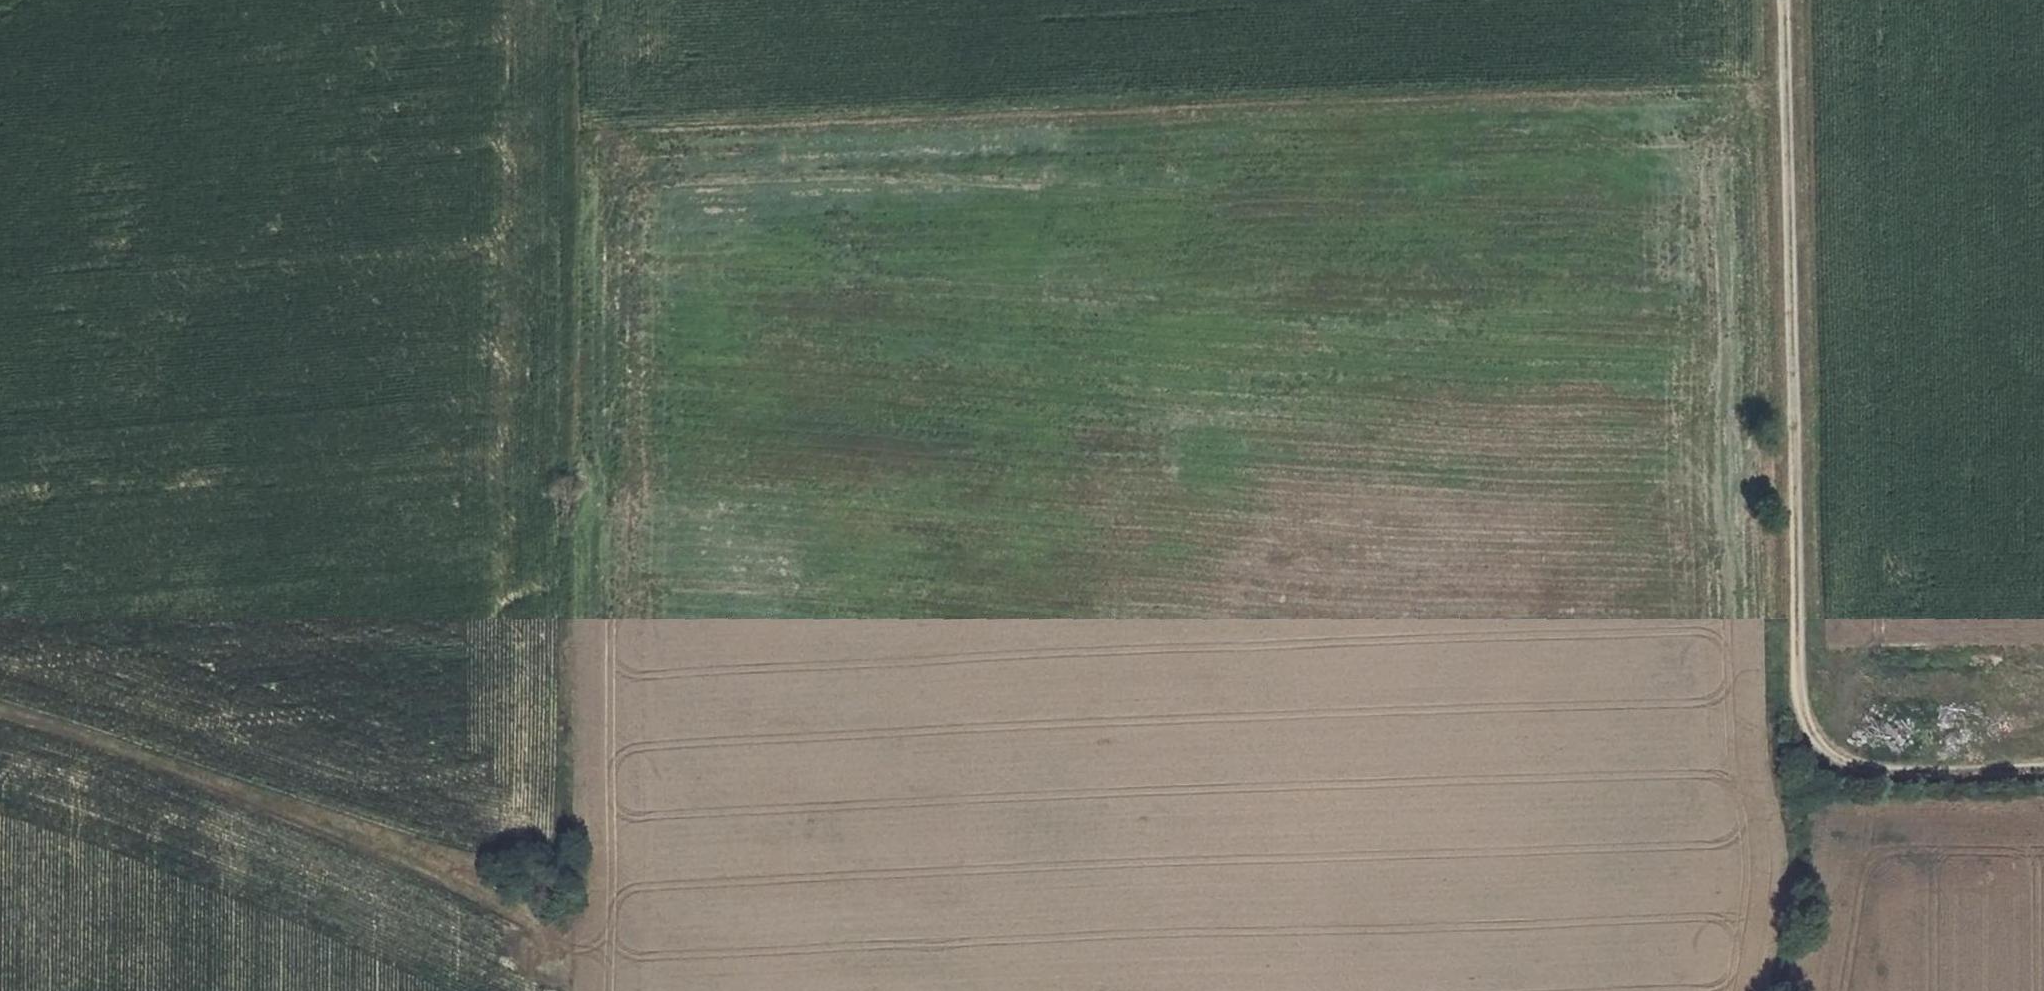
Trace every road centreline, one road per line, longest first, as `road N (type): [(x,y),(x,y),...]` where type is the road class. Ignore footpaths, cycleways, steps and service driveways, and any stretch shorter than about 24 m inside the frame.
road 1 (track): [(2043,782),(1897,785),(1841,767),(1811,713),(1795,0)]
road 2 (track): [(0,711),(126,745),(372,837),(561,925)]

